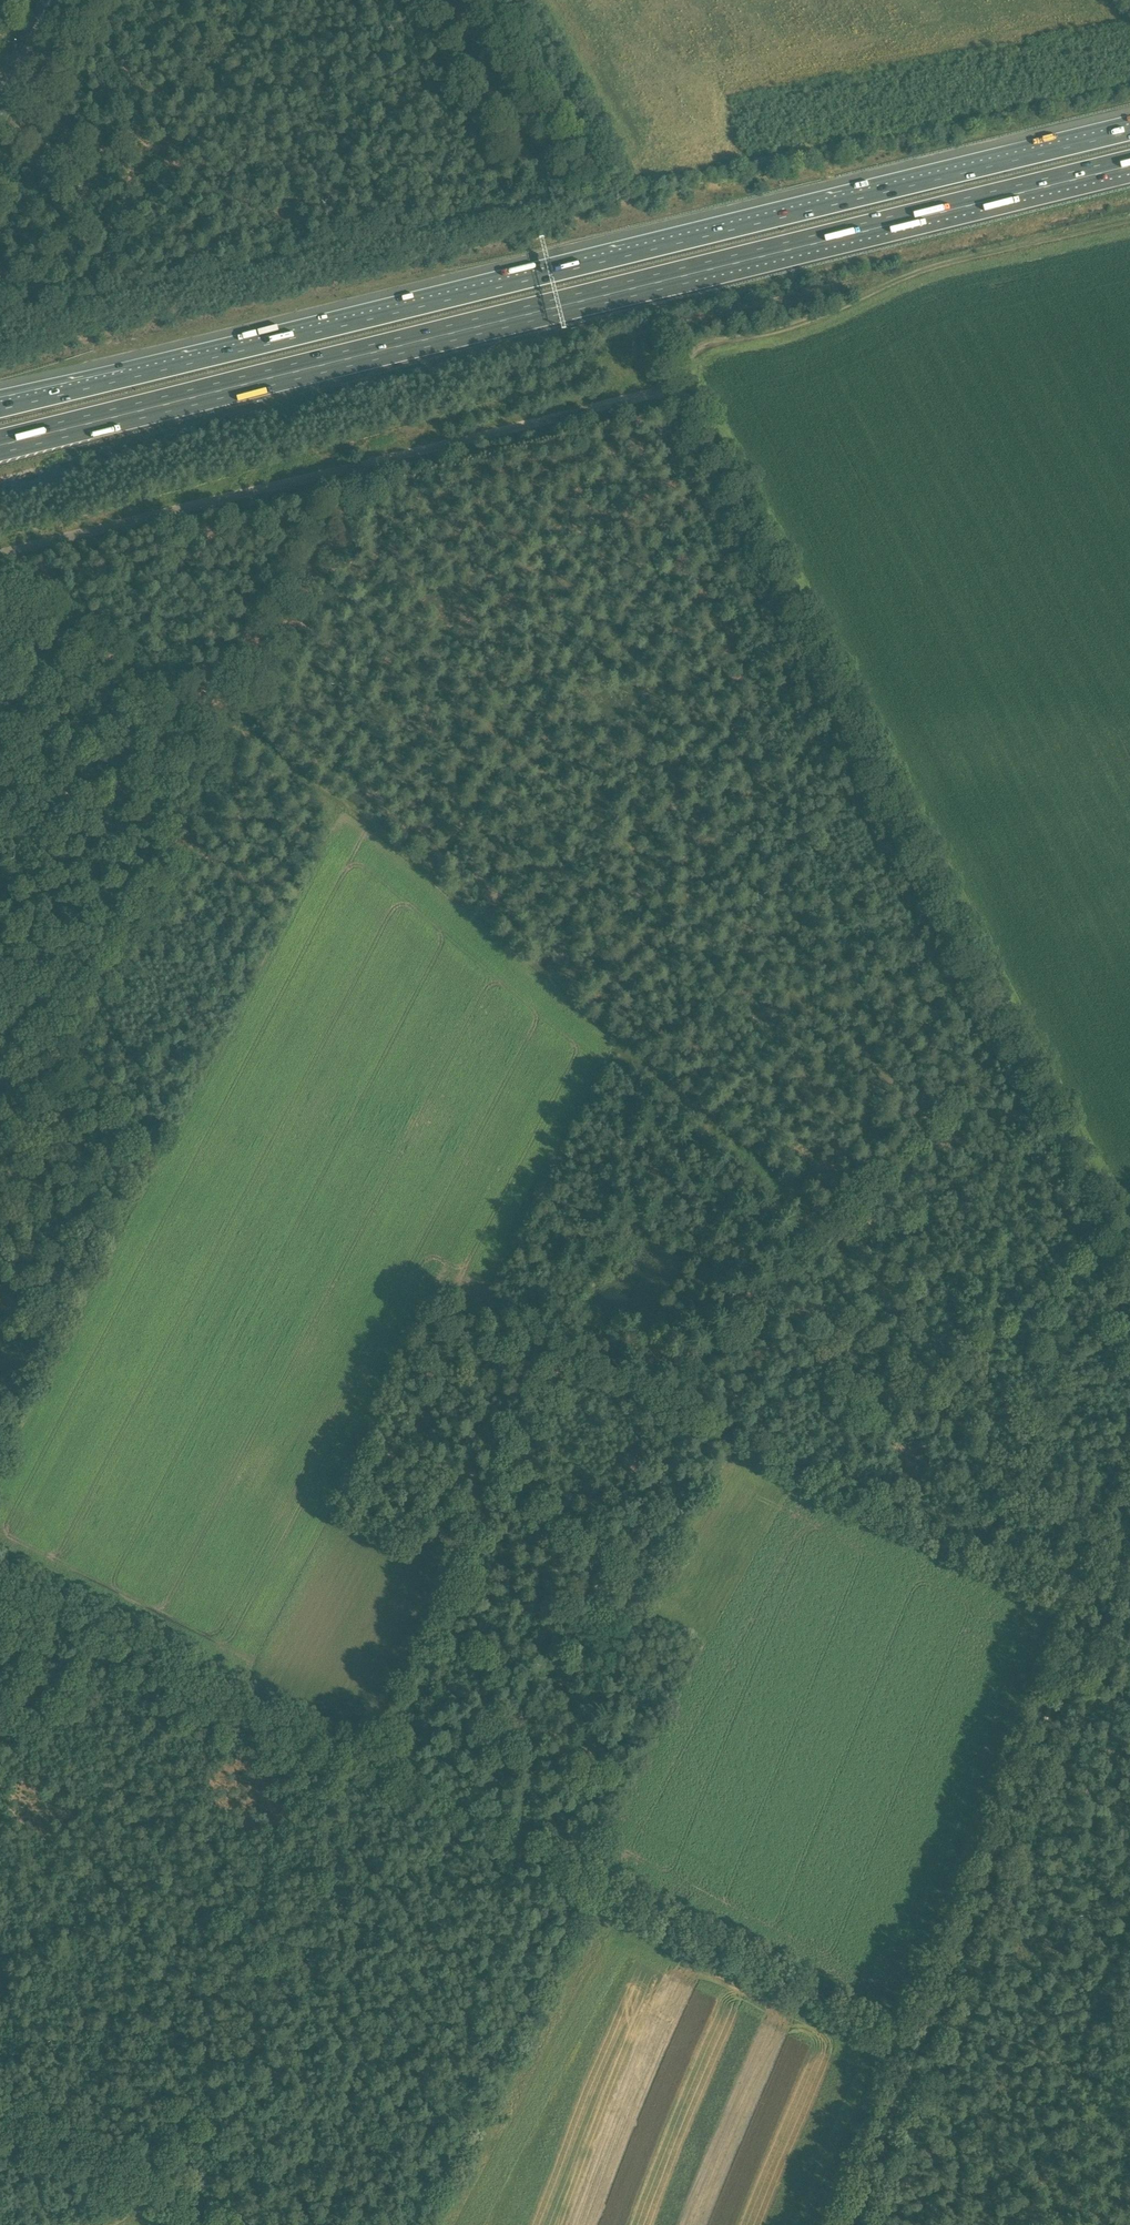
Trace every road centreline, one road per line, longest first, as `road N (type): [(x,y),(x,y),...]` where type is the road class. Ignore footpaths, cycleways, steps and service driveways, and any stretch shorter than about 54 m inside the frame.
road 1 (unclassified): [(0,554),(550,419),(670,396),(689,402),(1129,1268)]
road 2 (track): [(427,871),(667,527),(690,499),(702,501),(978,1049),(976,1065),(765,1285),(751,1357),(676,1416)]
road 3 (track): [(0,1182),(337,509),(407,482),(459,478),(771,789)]
road 4 (motorway): [(0,441),(1129,163)]
road 5 (motorway): [(1129,130),(0,406)]
road 6 (track): [(827,1218),(925,1332),(966,1360),(900,1491),(871,1505),(857,1507),(478,1308)]
road 7 (track): [(827,1218),(427,871),(227,723)]
road 8 (track): [(1129,1514),(914,2046)]
road 9 (track): [(926,1116),(513,745)]
road 10 (track): [(361,1760),(567,1358)]
road 11 (track): [(584,1007),(820,733)]
road 12 (track): [(0,595),(227,723)]
road 13 (track): [(488,0),(582,183)]
road 14 (track): [(975,1566),(857,1507)]

